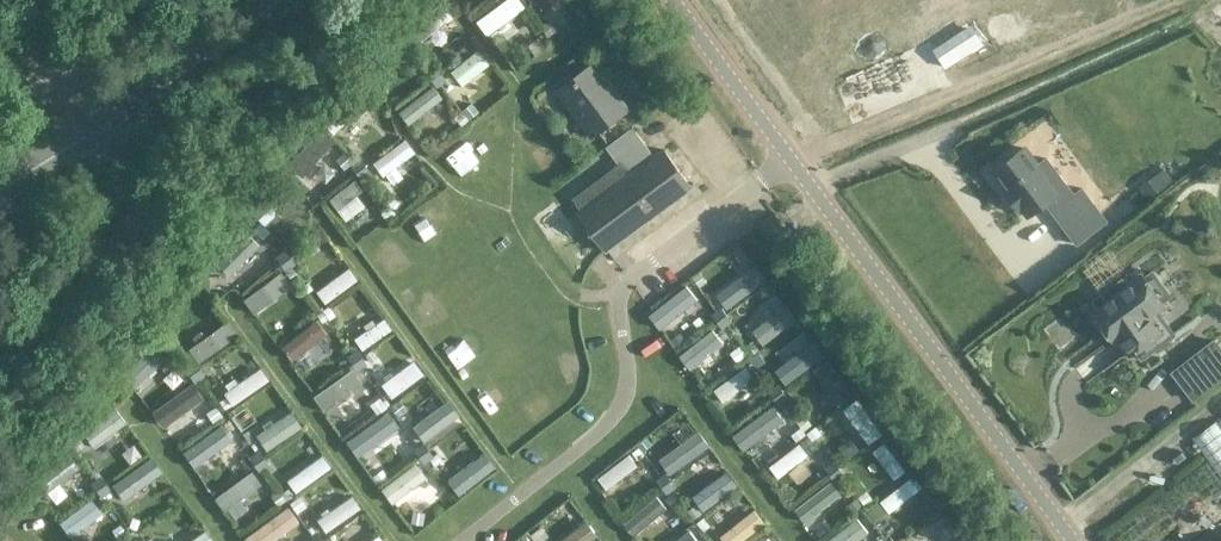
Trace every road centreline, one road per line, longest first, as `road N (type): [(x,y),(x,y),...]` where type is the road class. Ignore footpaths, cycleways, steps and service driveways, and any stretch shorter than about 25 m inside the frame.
road 1 (residential): [(1080,540),(675,0)]
road 2 (secondary): [(0,194),(110,125),(274,0)]

